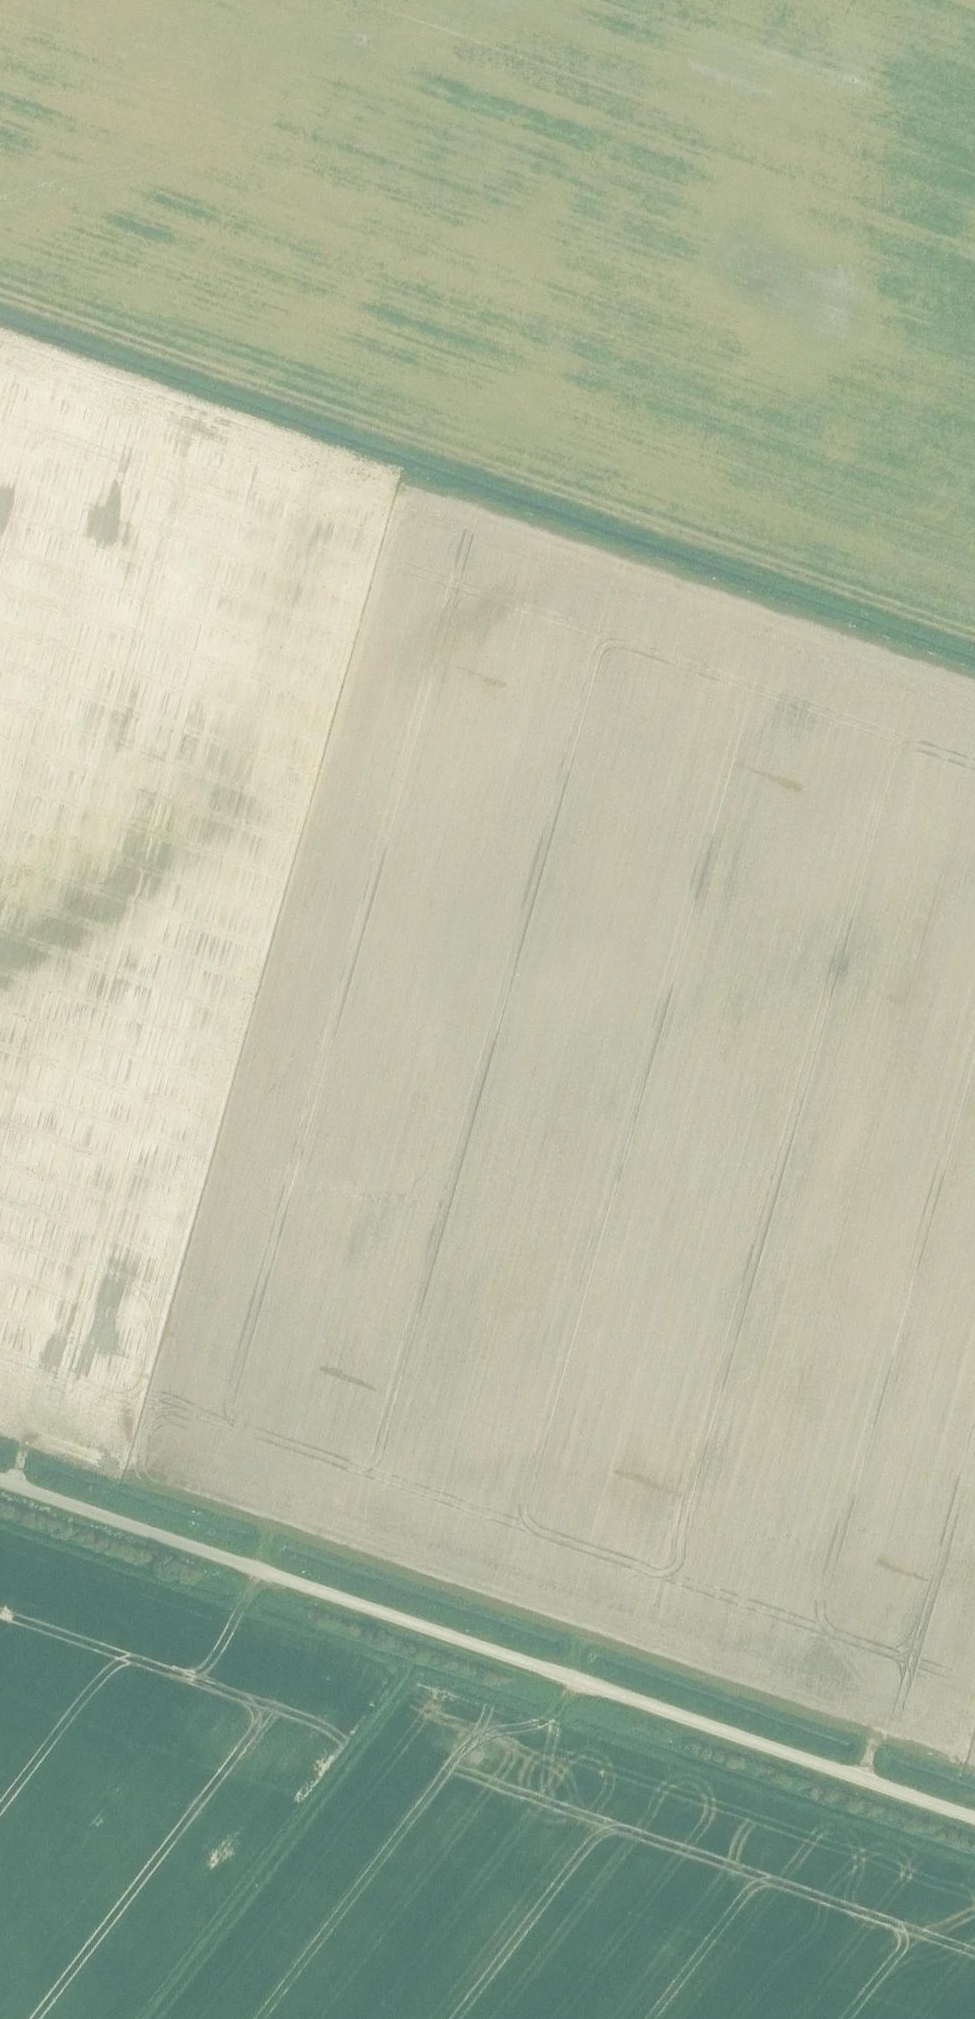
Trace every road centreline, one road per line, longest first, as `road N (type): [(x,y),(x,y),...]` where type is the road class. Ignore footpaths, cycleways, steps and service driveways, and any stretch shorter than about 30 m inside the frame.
road 1 (unclassified): [(974,1813),(0,1476)]

